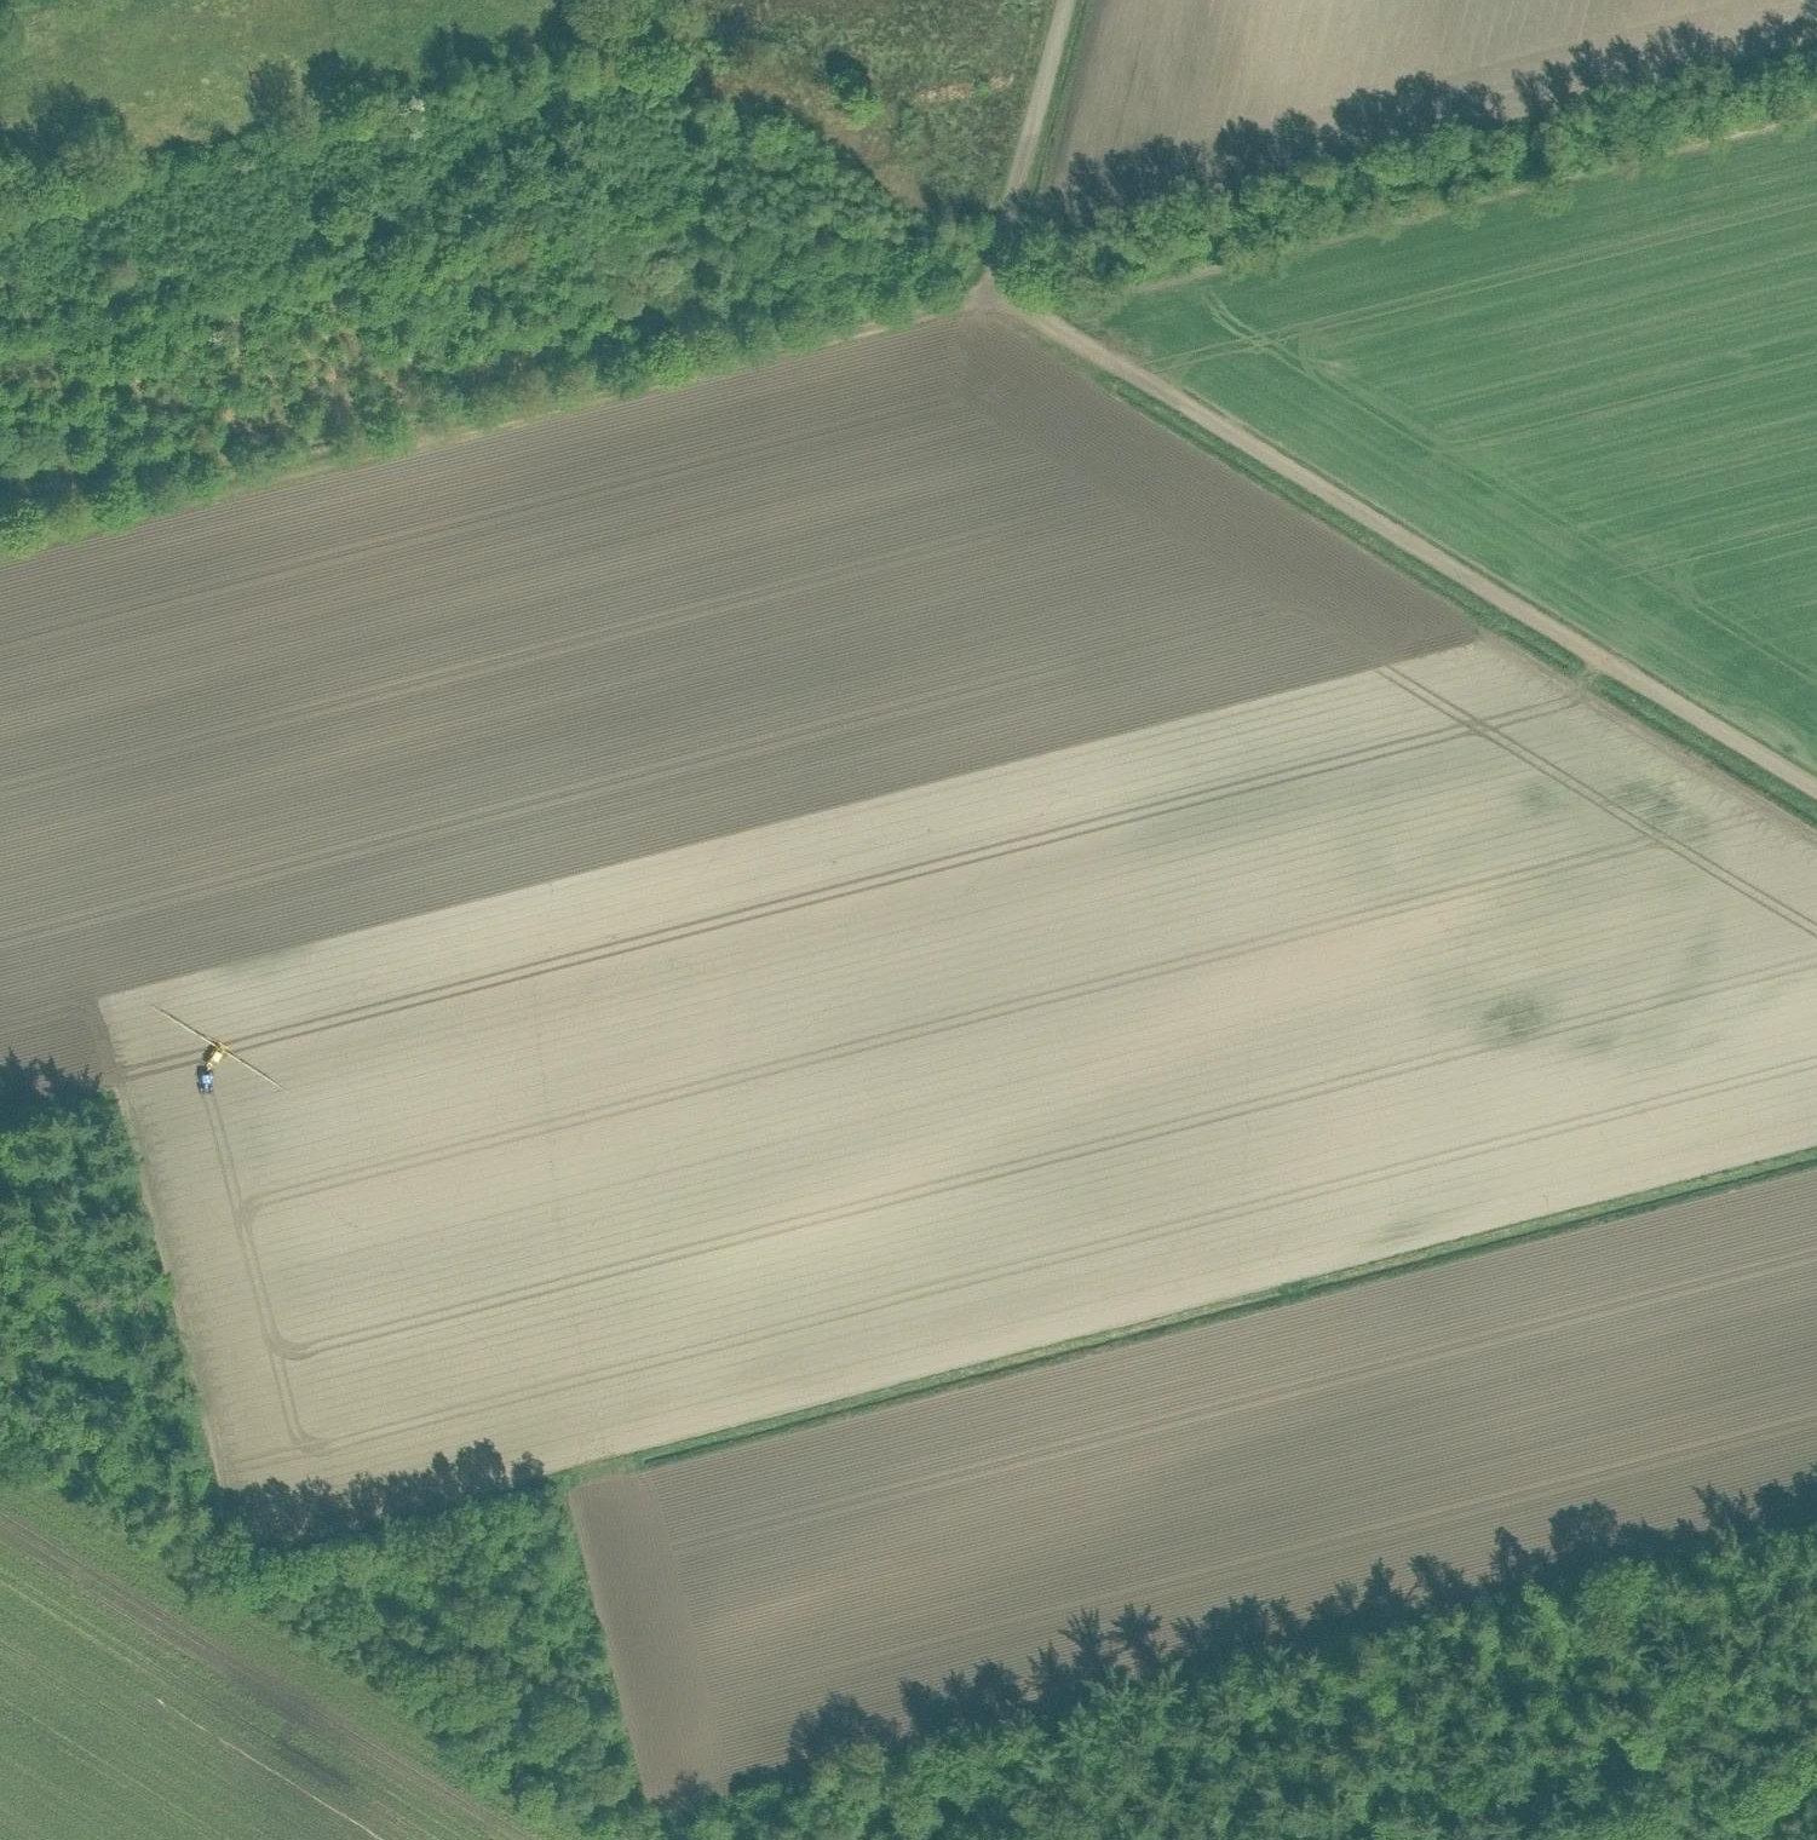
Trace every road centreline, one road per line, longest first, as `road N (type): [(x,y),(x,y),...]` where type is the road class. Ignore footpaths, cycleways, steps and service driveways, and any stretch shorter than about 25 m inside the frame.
road 1 (track): [(0,547),(1000,294)]
road 2 (track): [(1000,294),(1816,789)]
road 3 (track): [(1000,294),(1023,155),(1064,0)]

